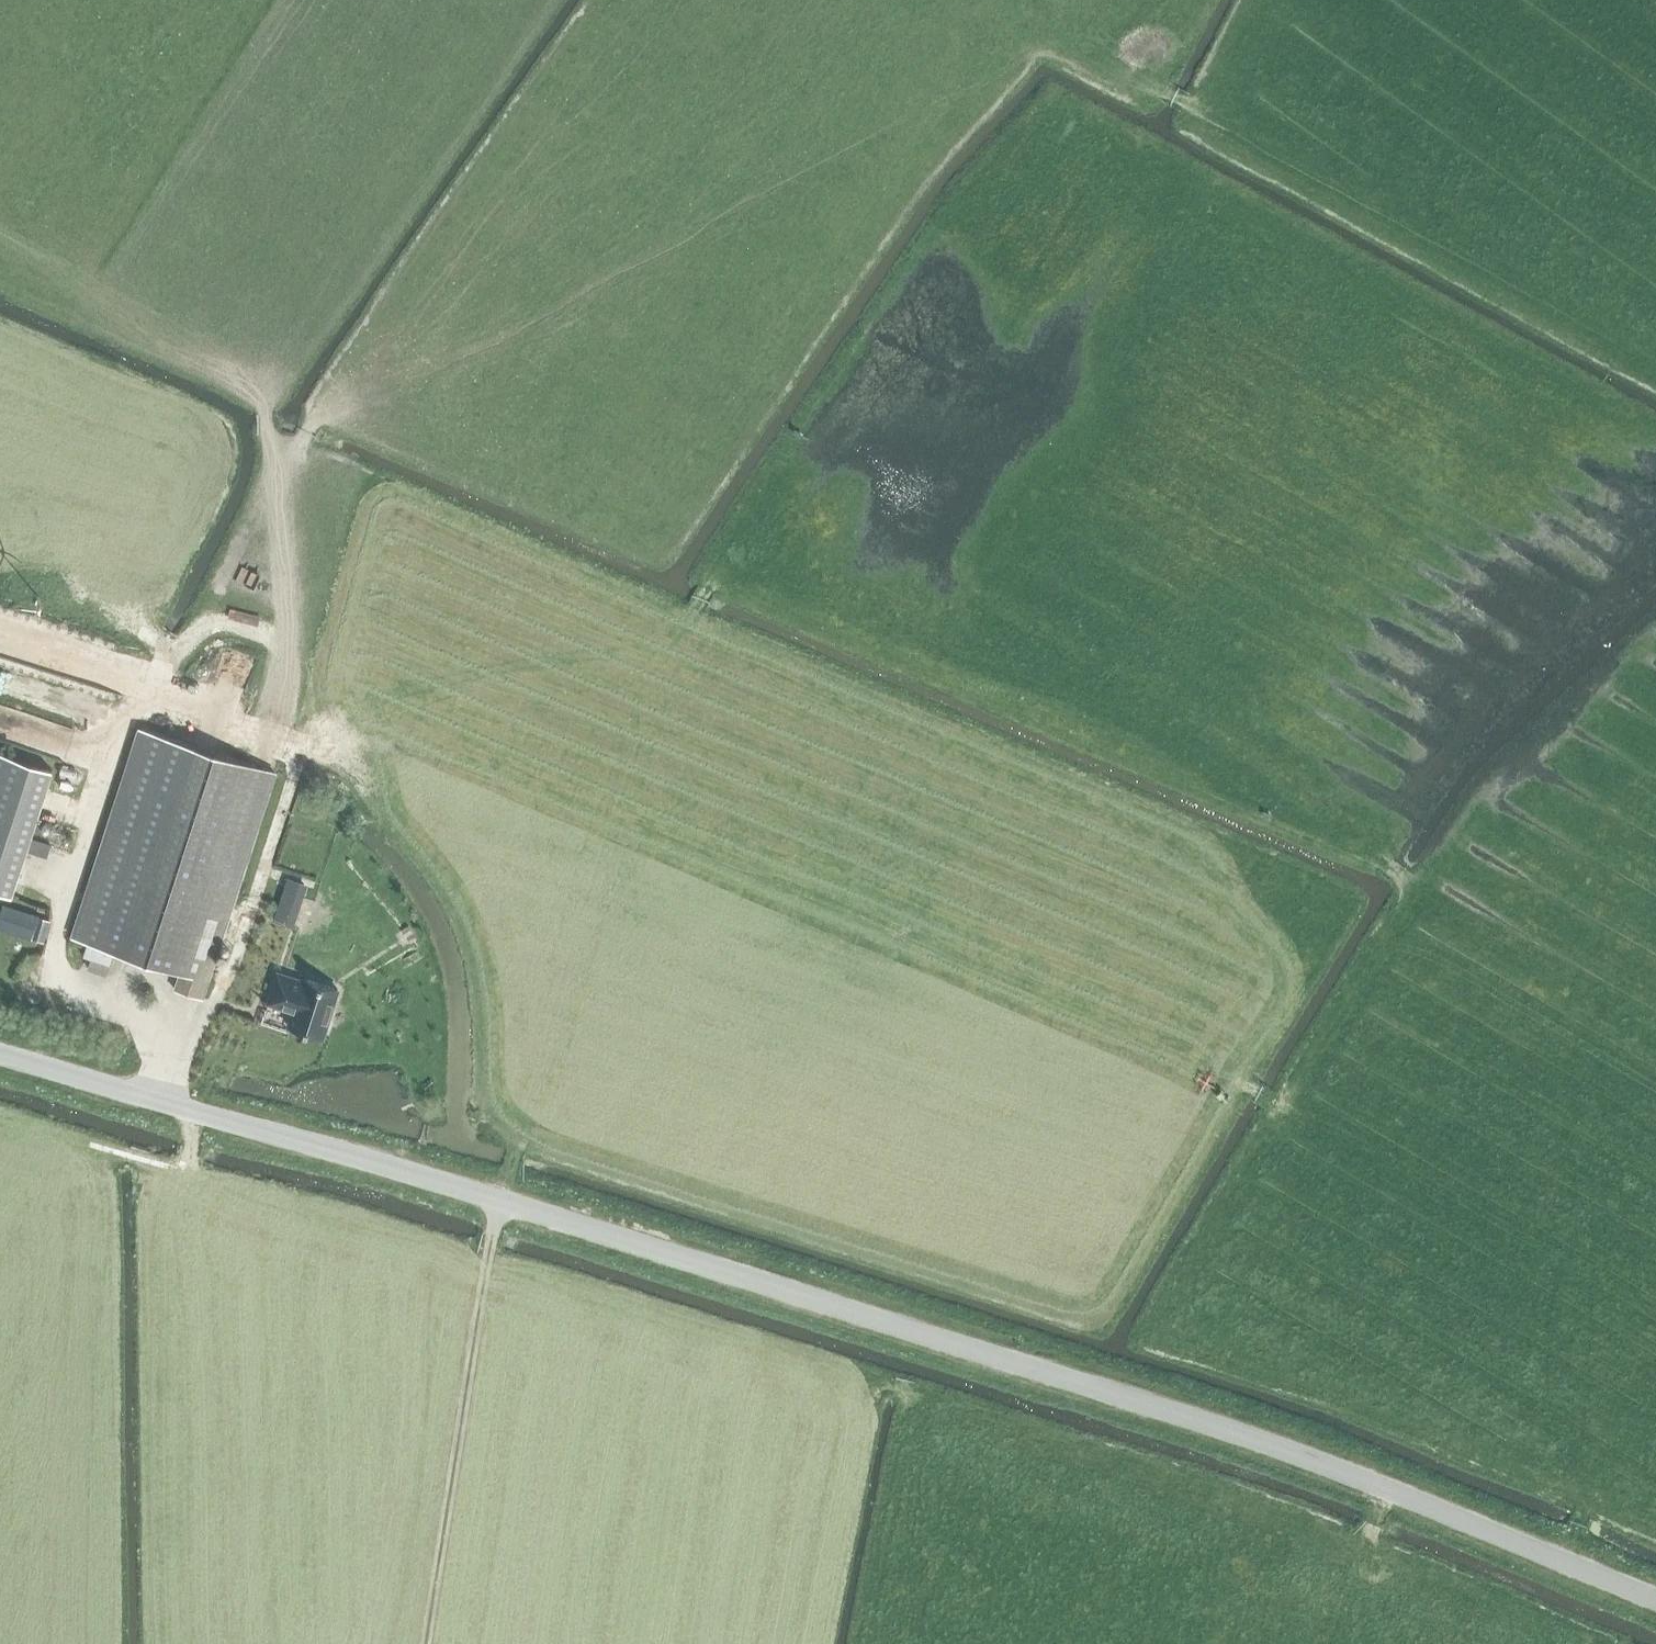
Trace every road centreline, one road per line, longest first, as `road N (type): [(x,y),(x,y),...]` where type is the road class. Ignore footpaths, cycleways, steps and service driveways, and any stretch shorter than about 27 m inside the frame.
road 1 (unclassified): [(1655,1597),(1196,1417),(0,1058)]

